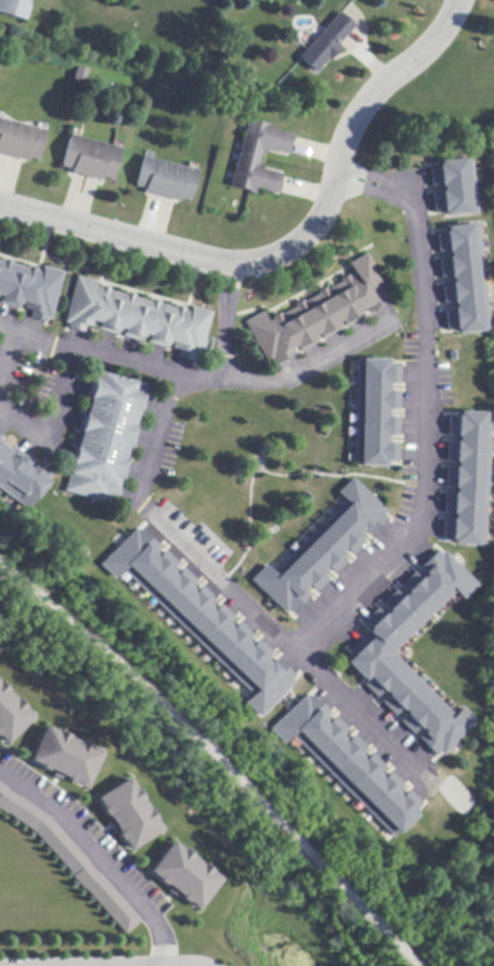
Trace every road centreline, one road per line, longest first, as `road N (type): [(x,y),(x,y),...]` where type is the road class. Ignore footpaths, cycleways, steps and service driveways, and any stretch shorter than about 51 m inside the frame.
road 1 (residential): [(0,206),(228,267),(280,257),(319,226),(350,121)]
road 2 (residential): [(350,121),(423,49),(458,0)]

